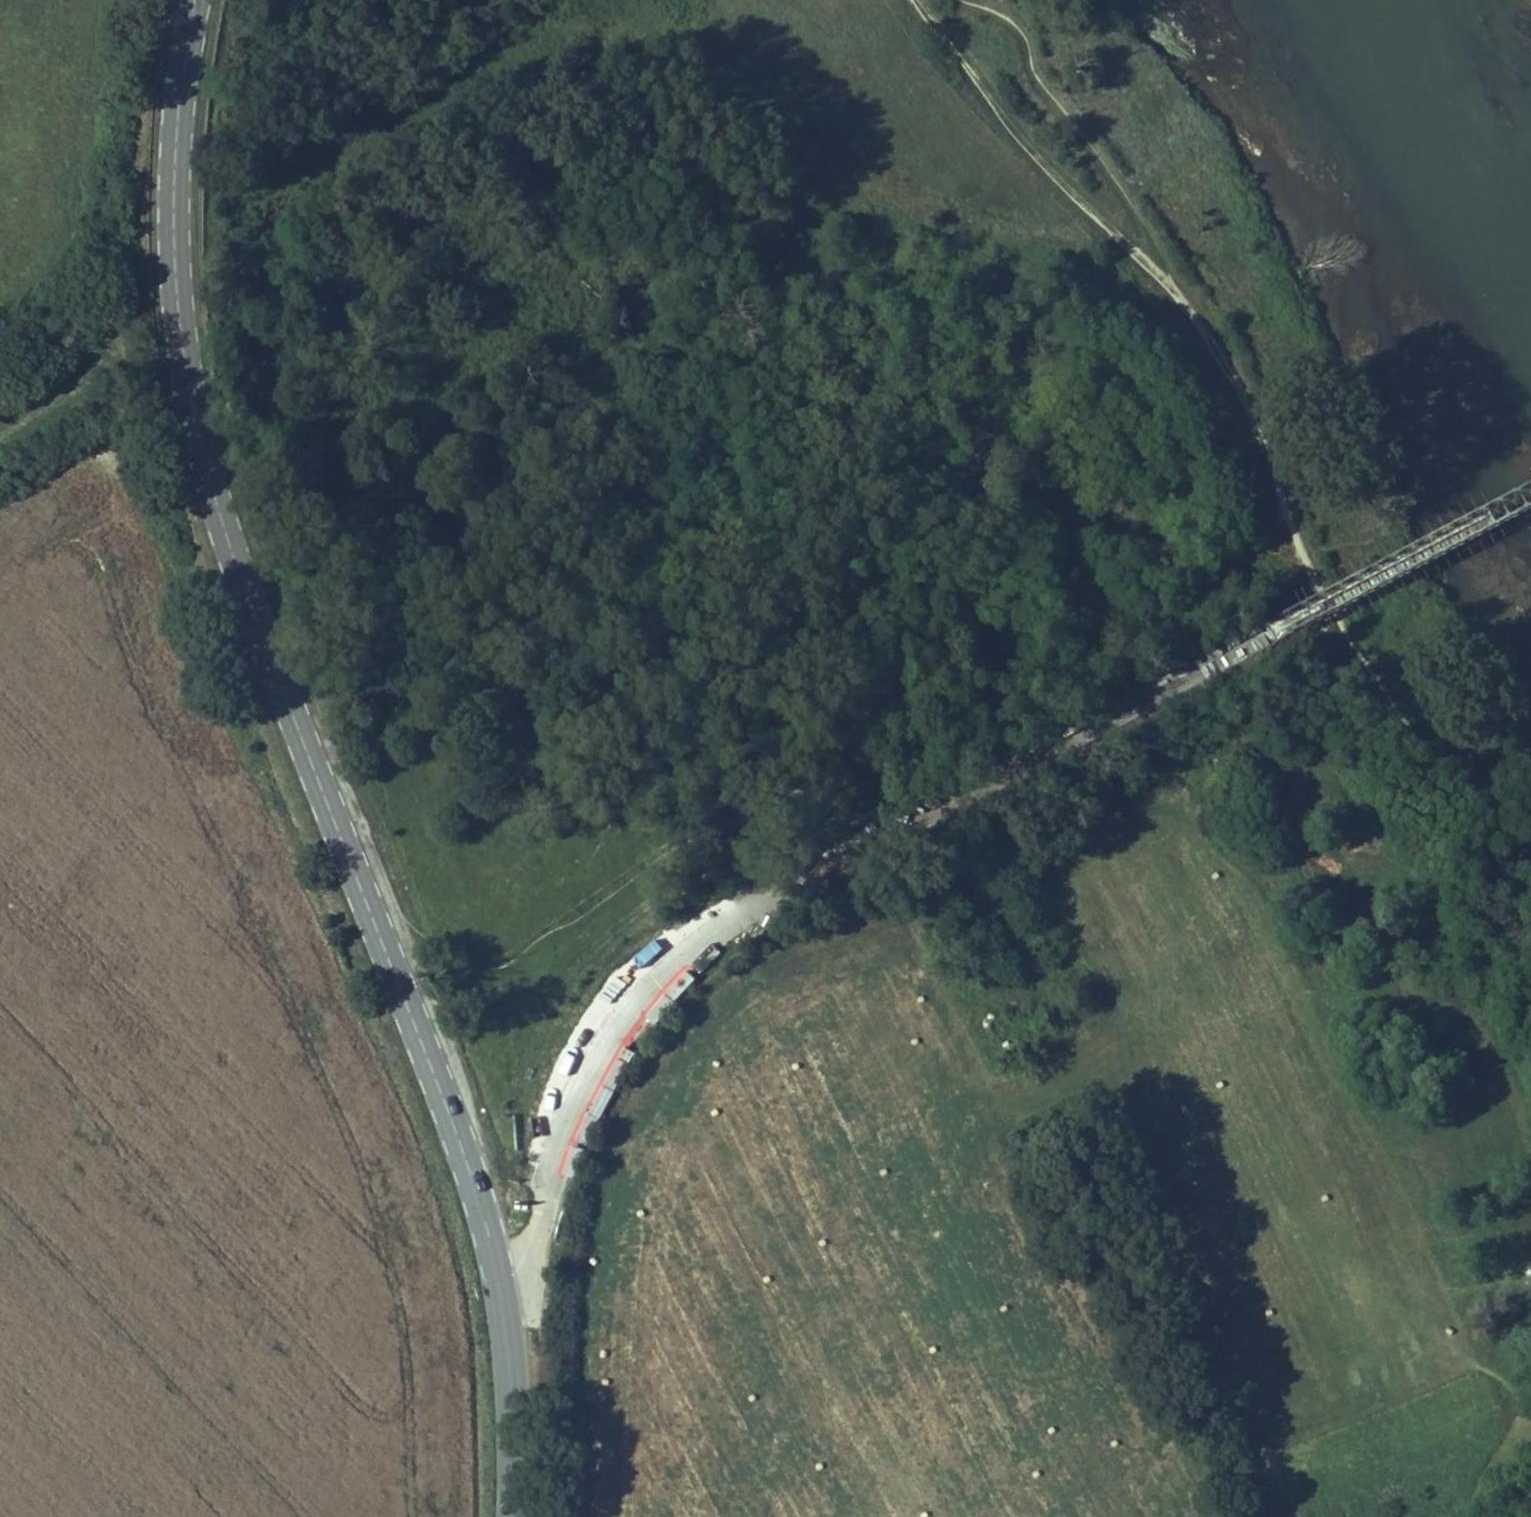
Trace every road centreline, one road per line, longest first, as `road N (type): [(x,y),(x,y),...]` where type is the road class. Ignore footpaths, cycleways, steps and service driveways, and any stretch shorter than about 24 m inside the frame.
road 1 (secondary): [(513,1516),(513,1378),(501,1276),(480,1198),(227,527),(181,338),(174,184),(185,50),(197,0)]
road 2 (unclassified): [(1291,618),(1530,495)]

